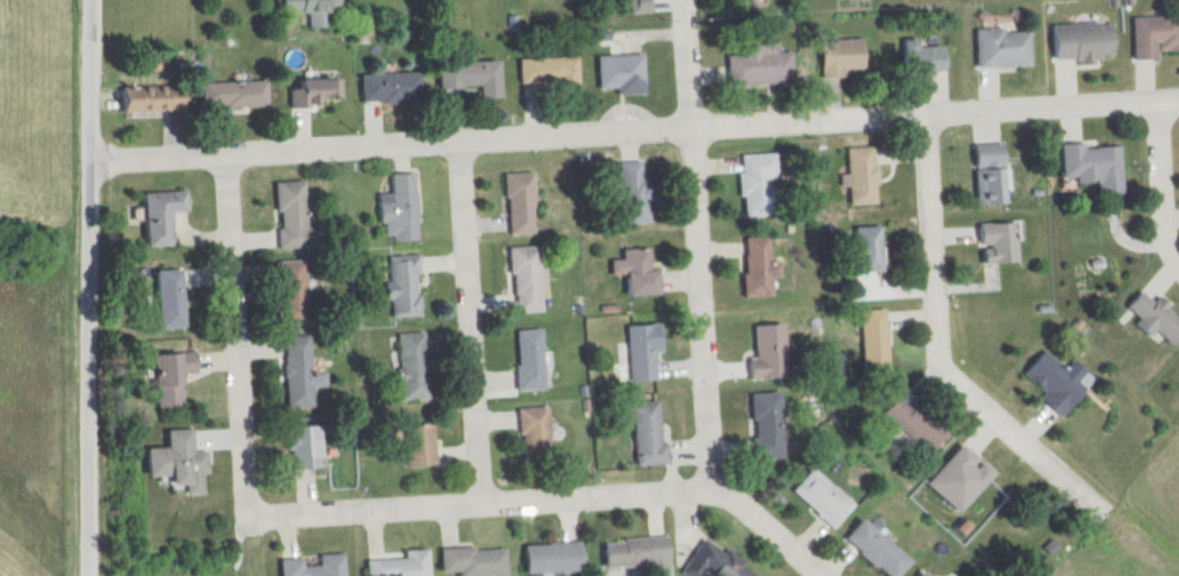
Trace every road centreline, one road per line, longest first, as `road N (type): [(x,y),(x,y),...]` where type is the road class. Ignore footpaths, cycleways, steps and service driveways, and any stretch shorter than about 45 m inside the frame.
road 1 (residential): [(1178,103),(96,165)]
road 2 (residential): [(821,575),(725,490),(712,463),(687,0)]
road 3 (residential): [(92,575),(100,0)]
road 4 (residential): [(725,490),(252,513)]
road 5 (residential): [(923,118),(944,369),(1097,507)]
road 6 (residential): [(482,504),(461,144)]
road 7 (residential): [(252,513),(232,156)]
road 8 (residential): [(1178,263),(1166,217),(1160,104)]

